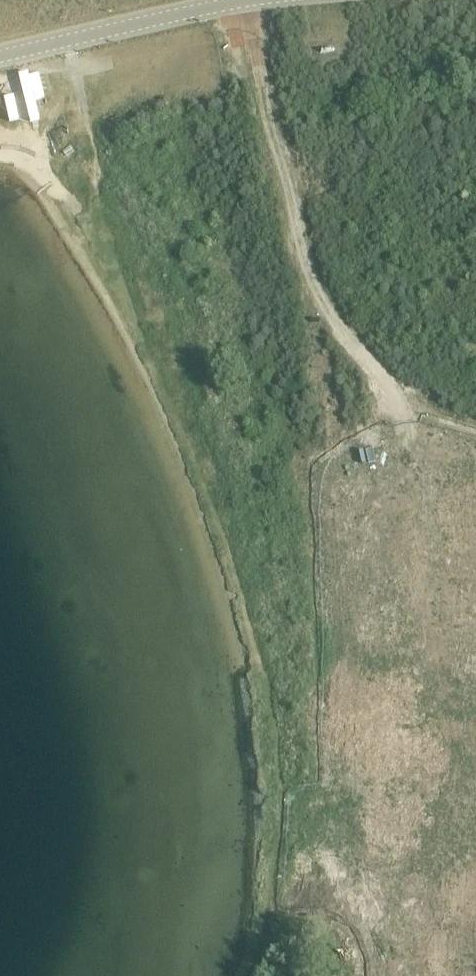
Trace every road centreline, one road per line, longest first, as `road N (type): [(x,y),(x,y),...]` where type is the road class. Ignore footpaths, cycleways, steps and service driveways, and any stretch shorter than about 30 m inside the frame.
road 1 (tertiary): [(0,56),(245,0)]

